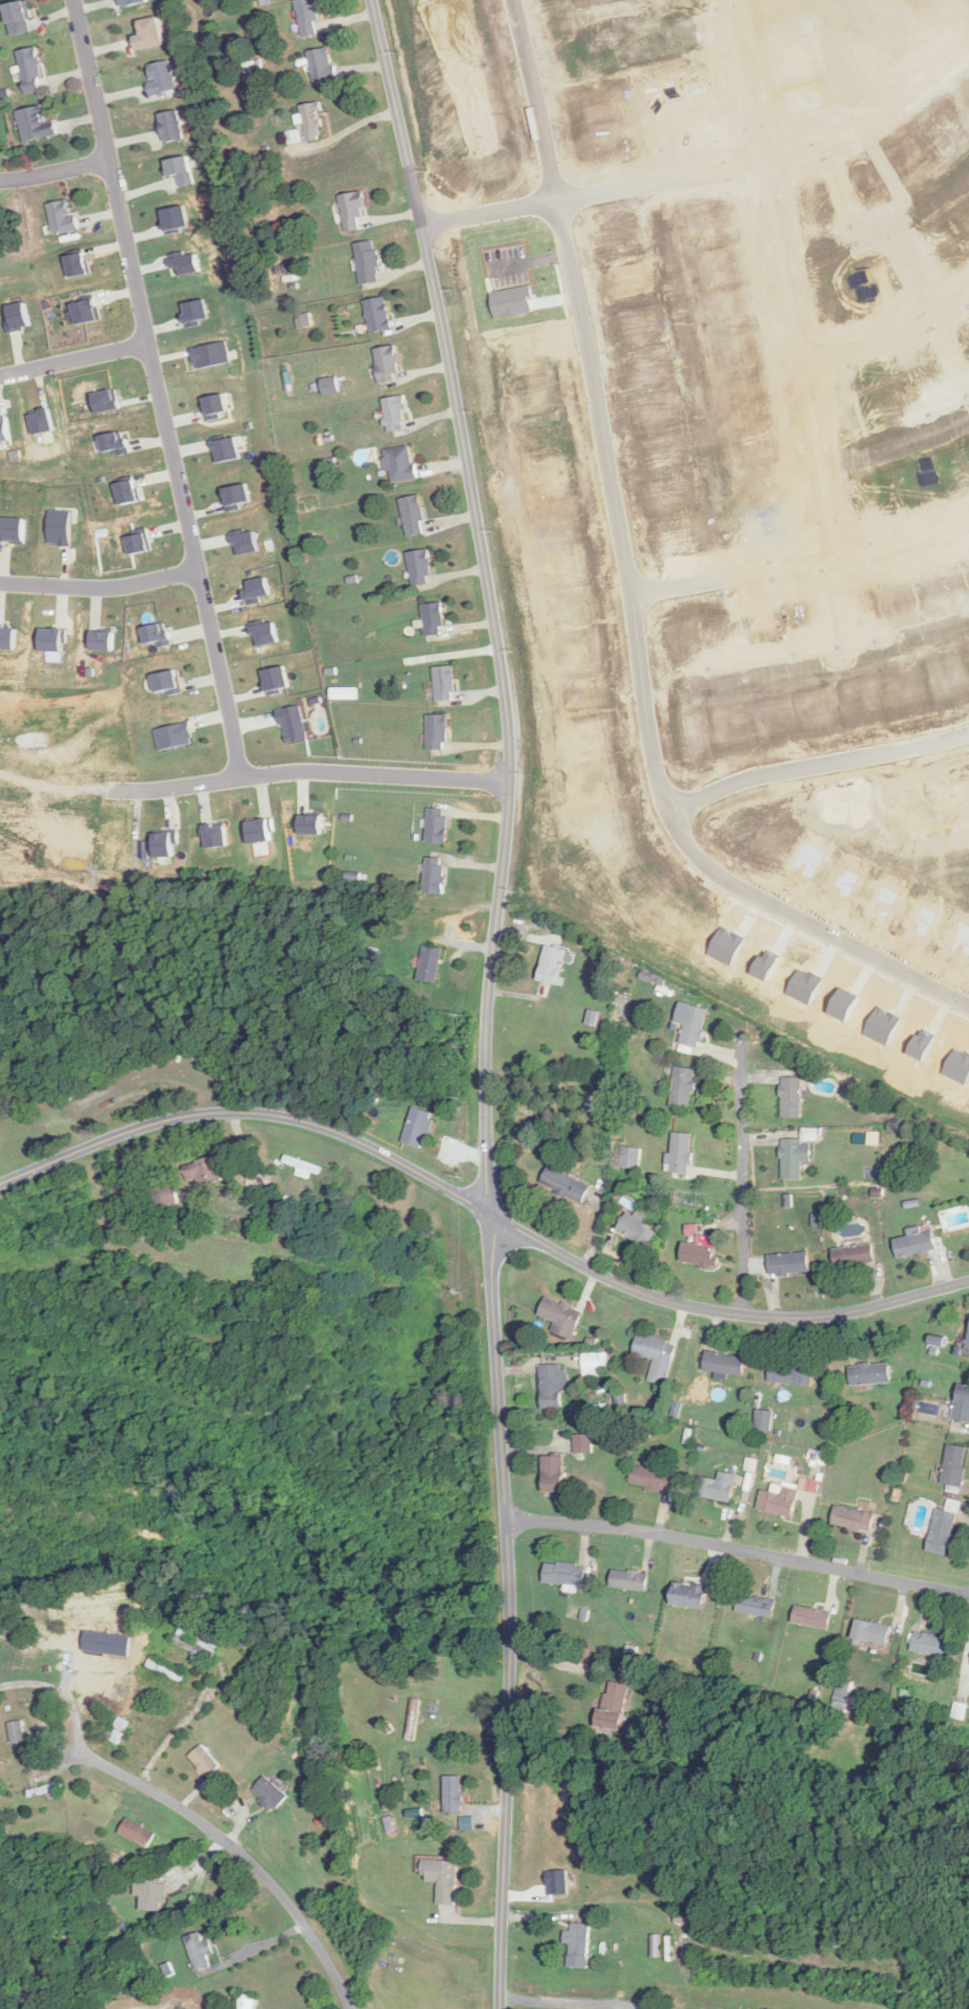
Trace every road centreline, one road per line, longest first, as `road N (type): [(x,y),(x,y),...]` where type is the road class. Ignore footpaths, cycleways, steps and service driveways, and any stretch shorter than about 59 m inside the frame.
road 1 (residential): [(505,2008),(509,1651),(487,1172),(512,725),(405,137),(372,0)]
road 2 (residential): [(968,1001),(708,866),(686,841),(655,768),(556,201),(421,225)]
road 3 (tertiary): [(0,1185),(157,1122),(233,1113),(319,1128),(629,1289),(704,1314),(809,1318),(968,1283)]
road 4 (residential): [(240,776),(70,0)]
road 5 (residential): [(968,39),(822,148),(556,201),(511,0)]
road 6 (residential): [(832,556),(728,29)]
road 7 (residential): [(504,1516),(584,1523),(968,1595)]
road 8 (residential): [(350,2008),(322,1945),(271,1881),(153,1791),(47,1736)]
road 9 (residential): [(114,792),(294,771),(512,782)]
road 10 (residential): [(630,595),(897,545),(968,521)]
road 11 (residential): [(968,731),(749,776),(670,811)]
road 12 (residential): [(742,1317),(737,1014)]
road 13 (residential): [(0,583),(118,590),(196,573)]
road 14 (residential): [(796,364),(895,336),(968,294)]
road 15 (residential): [(0,377),(146,347)]

